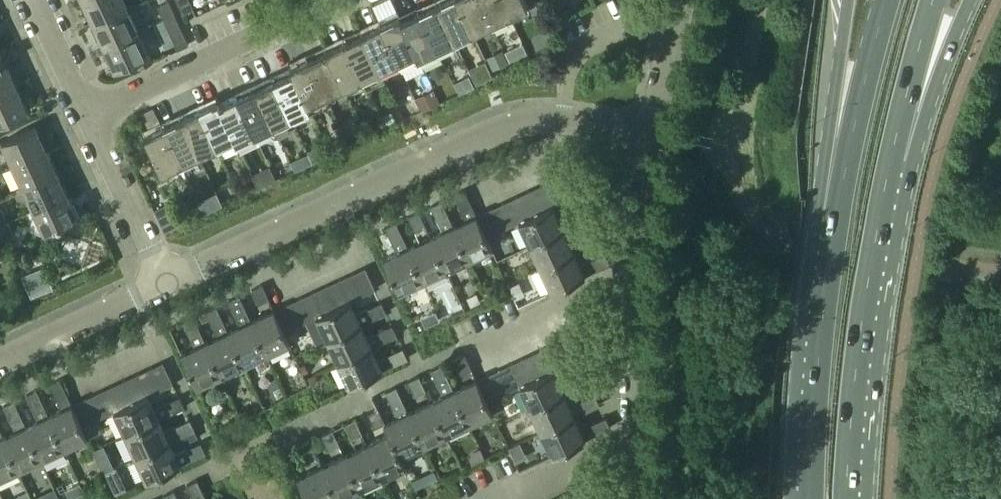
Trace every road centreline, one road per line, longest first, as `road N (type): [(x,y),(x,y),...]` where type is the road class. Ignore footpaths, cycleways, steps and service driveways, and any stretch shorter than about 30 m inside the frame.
road 1 (residential): [(165,286),(513,126),(653,130)]
road 2 (primary): [(847,498),(862,325),(891,157)]
road 3 (primary): [(838,212),(811,498)]
road 4 (residential): [(82,117),(333,0)]
road 5 (primary): [(886,0),(838,212)]
road 6 (primary): [(848,0),(838,212)]
road 7 (residential): [(637,269),(463,349)]
road 8 (residential): [(165,286),(82,117)]
road 9 (residential): [(0,363),(165,286)]
road 10 (primary): [(891,157),(970,0)]
road 11 (residential): [(640,433),(489,498)]
road 12 (residential): [(637,269),(640,433)]
road 13 (primary): [(891,157),(933,0)]
road 14 (residential): [(653,130),(637,269)]
road 15 (residential): [(680,0),(653,130)]
road 16 (residential): [(82,117),(29,0)]

